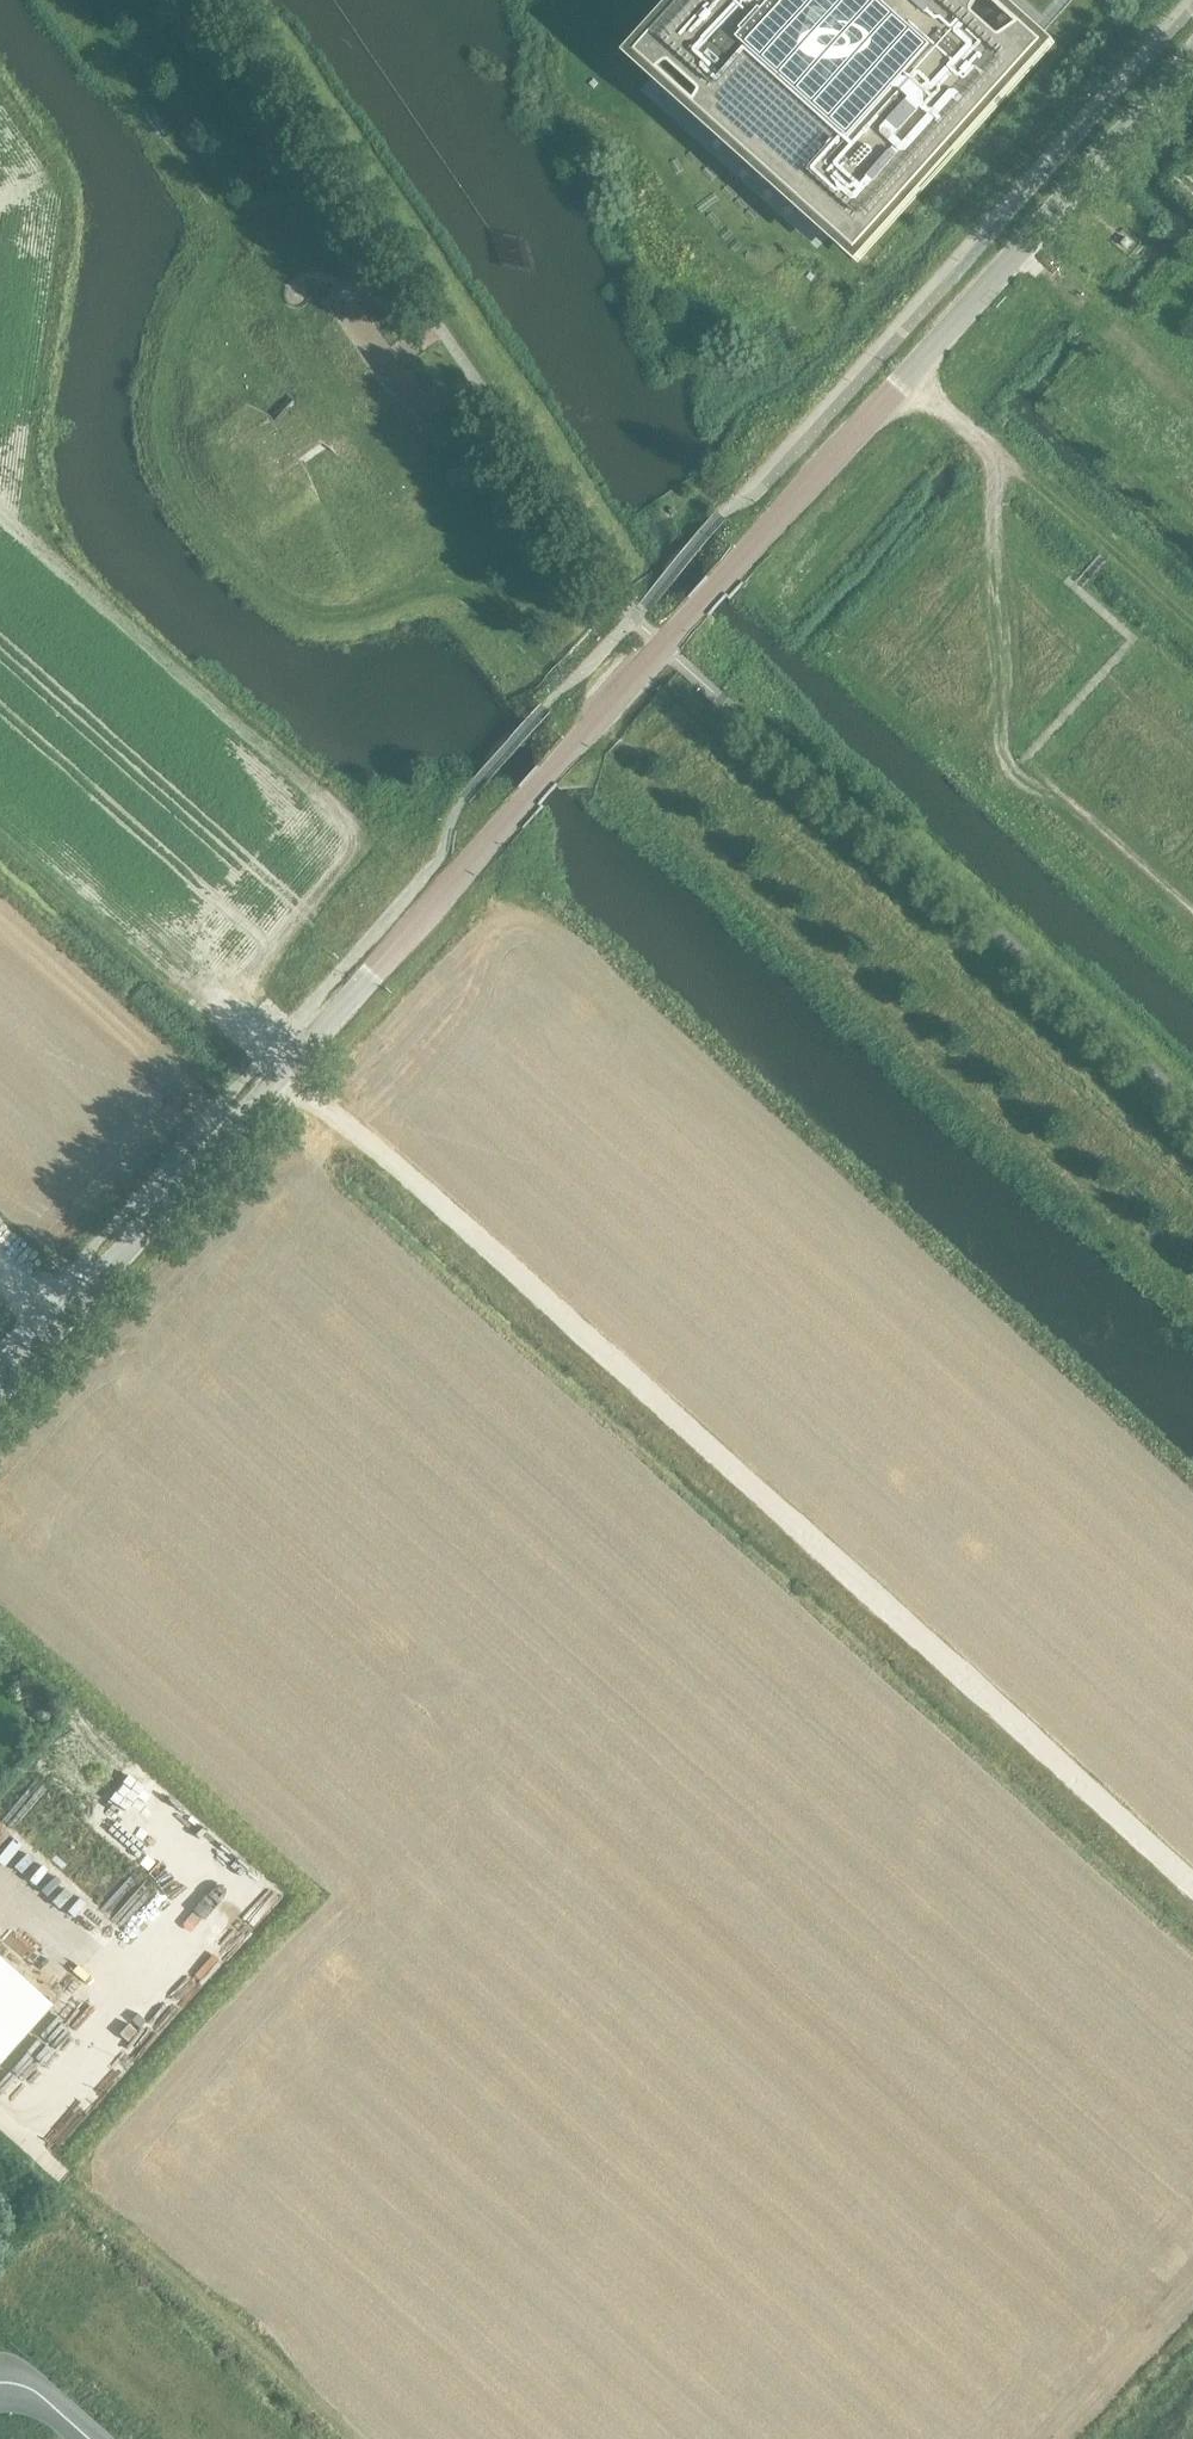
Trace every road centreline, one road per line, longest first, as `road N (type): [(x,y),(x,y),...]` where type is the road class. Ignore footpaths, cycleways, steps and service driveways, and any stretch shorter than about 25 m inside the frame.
road 1 (tertiary): [(275,1080),(1192,64)]
road 2 (unclassified): [(1192,1902),(275,1080)]
road 3 (track): [(1192,1265),(688,819),(475,598),(438,584),(433,533)]
road 4 (track): [(438,584),(355,617),(308,619),(239,571),(174,496),(161,377),(221,236),(216,215),(70,0)]
road 5 (tertiary): [(0,1388),(275,1080)]
road 6 (track): [(1192,622),(911,370)]

